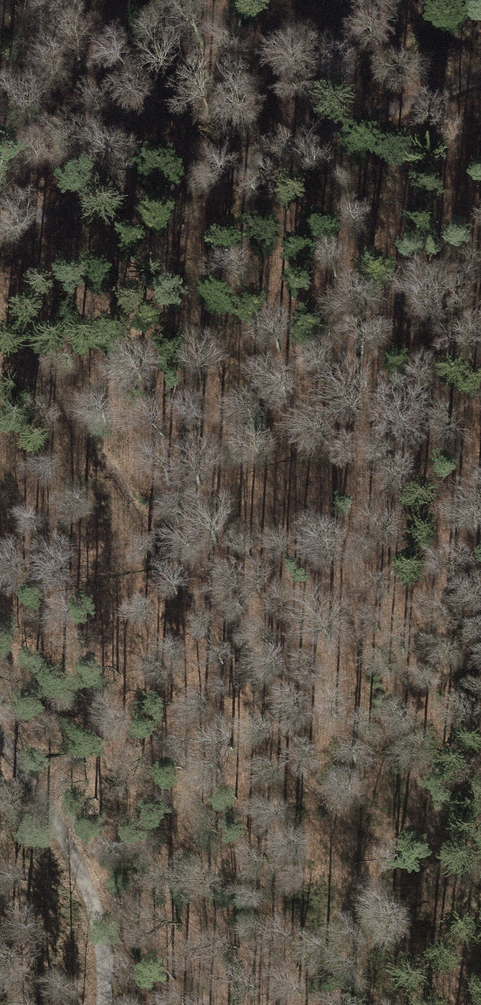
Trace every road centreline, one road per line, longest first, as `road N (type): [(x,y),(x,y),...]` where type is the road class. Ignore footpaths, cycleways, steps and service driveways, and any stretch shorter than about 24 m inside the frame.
road 1 (track): [(480,914),(335,815),(275,742),(192,545),(82,424),(35,353),(0,321)]
road 2 (track): [(480,80),(167,195),(0,230)]
road 3 (track): [(0,745),(89,885),(105,972),(100,1004)]

